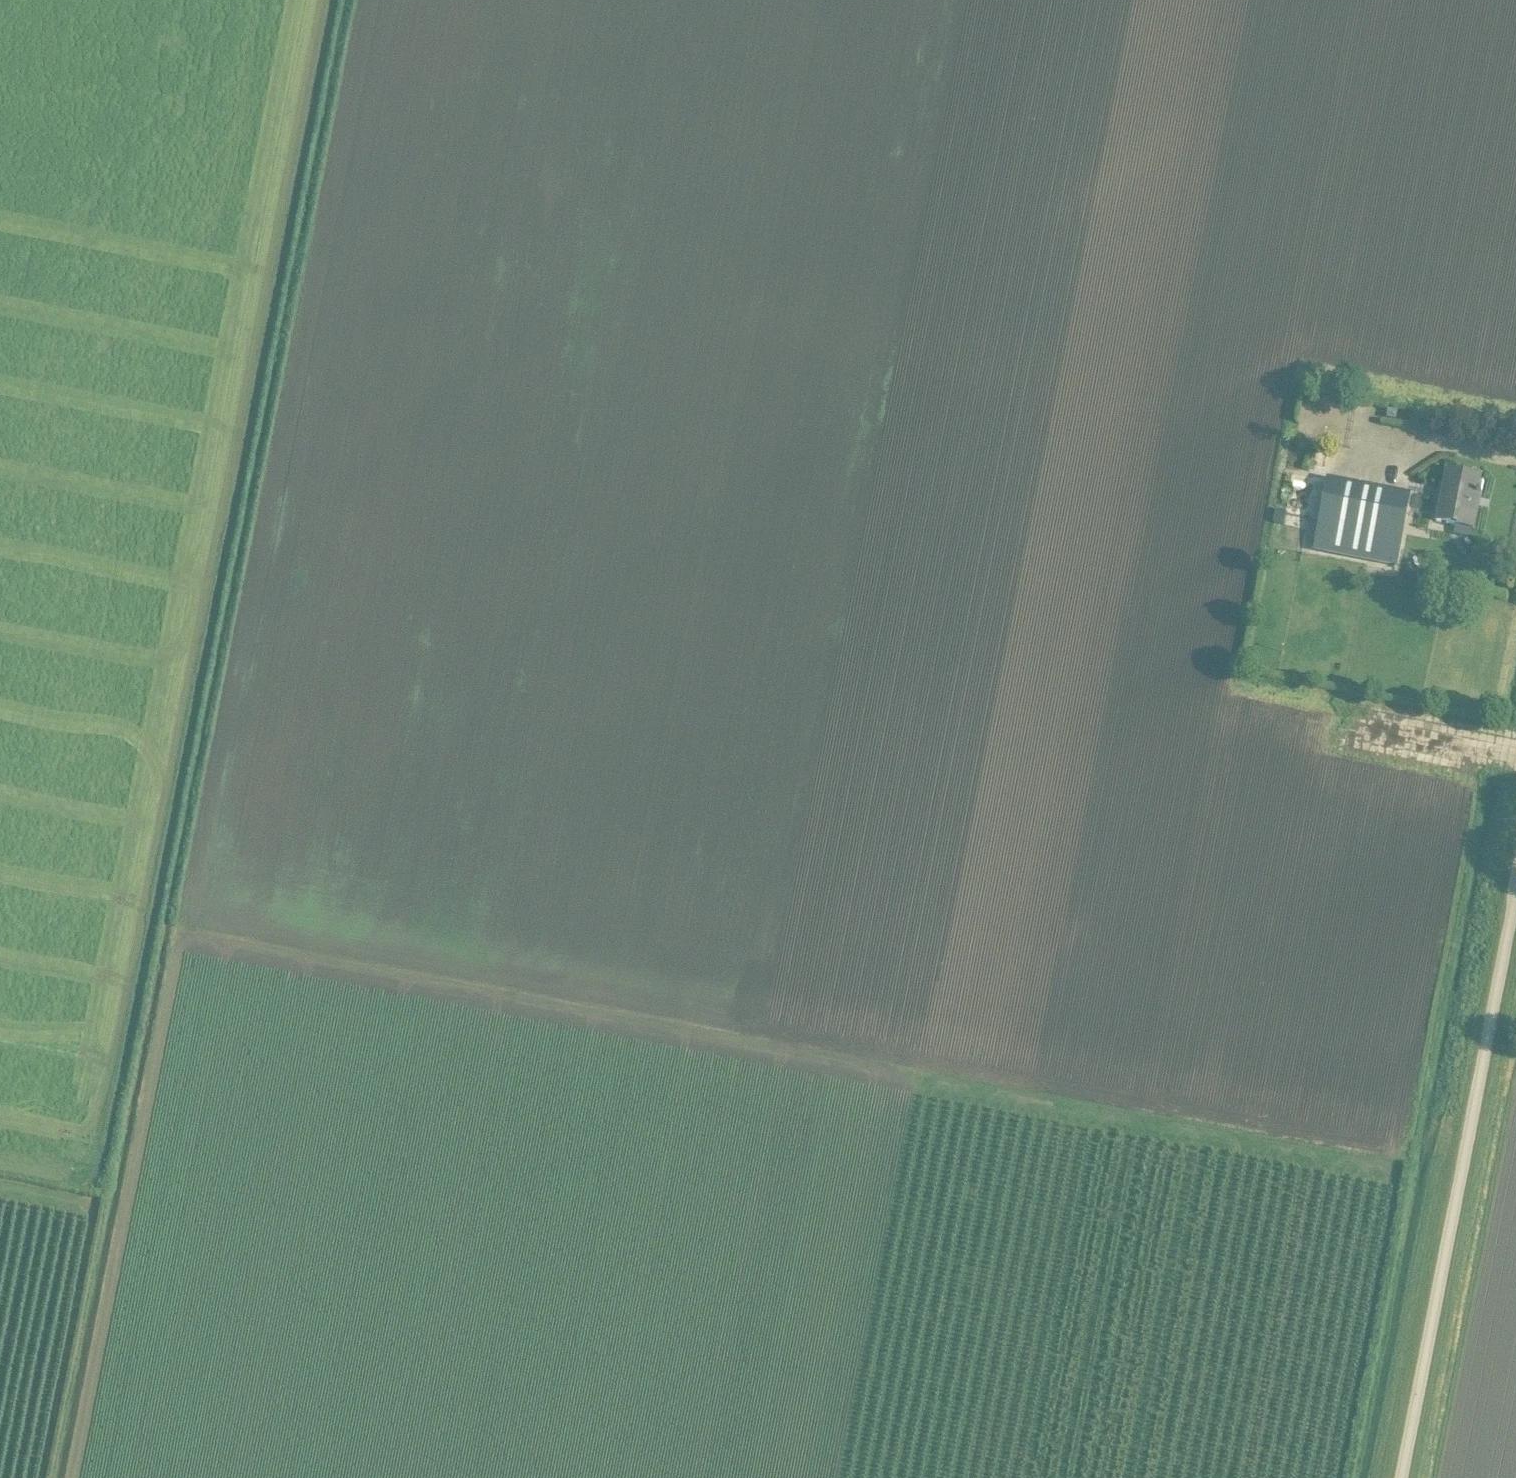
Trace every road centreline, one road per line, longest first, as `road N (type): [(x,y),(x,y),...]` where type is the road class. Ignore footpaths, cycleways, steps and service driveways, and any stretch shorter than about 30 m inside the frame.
road 1 (unclassified): [(1402,1477),(1515,896)]

